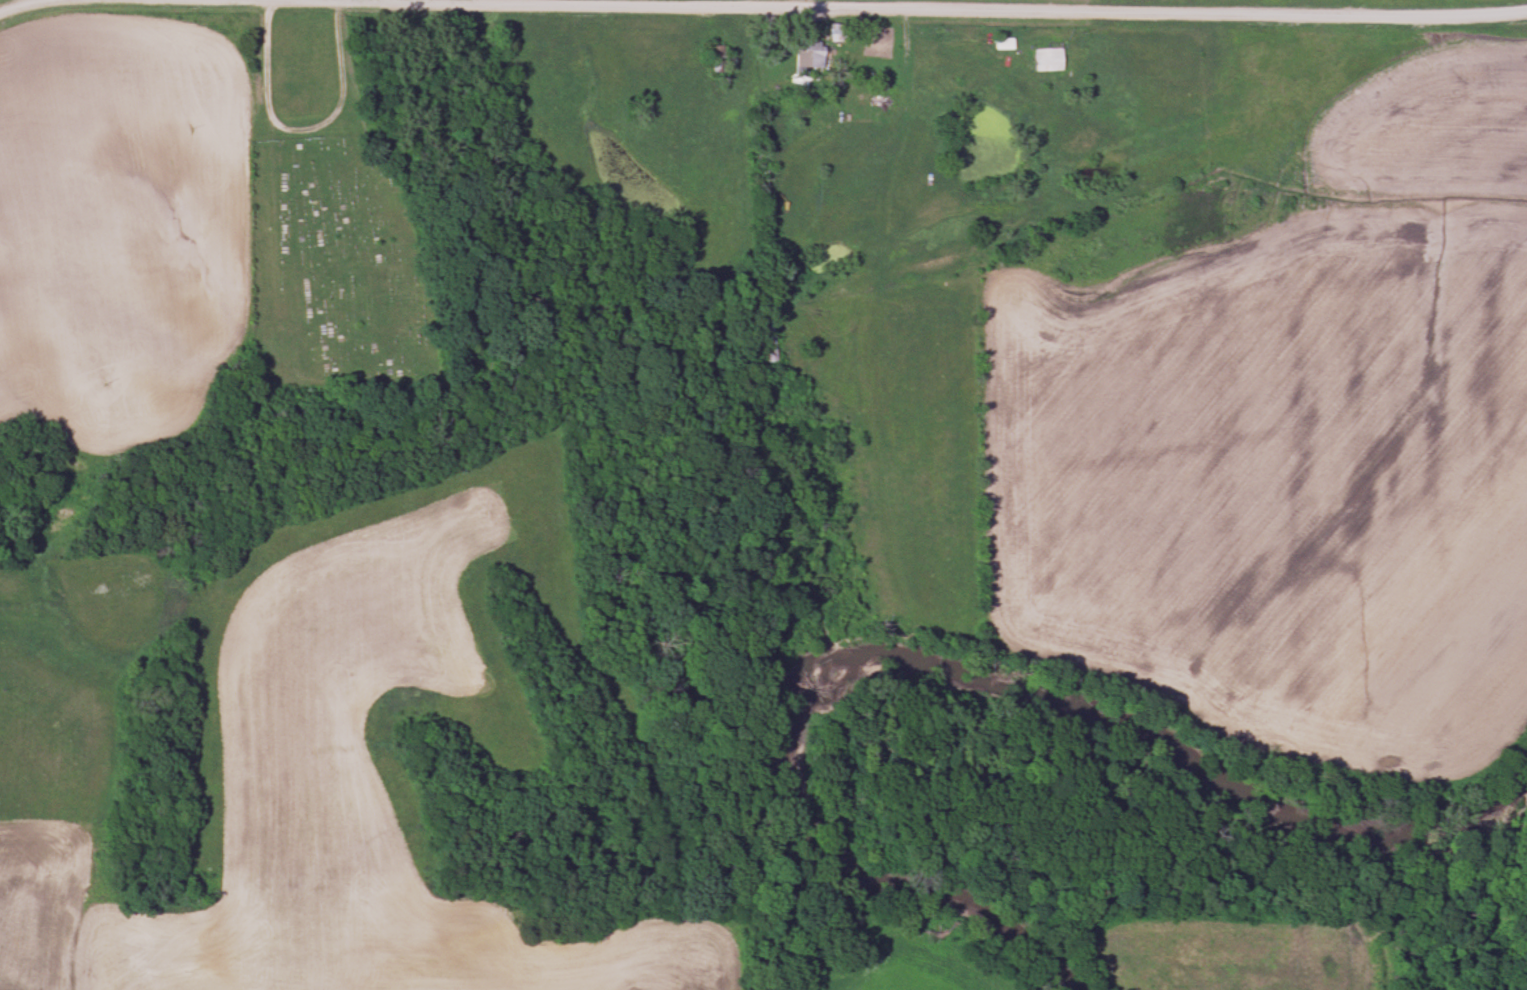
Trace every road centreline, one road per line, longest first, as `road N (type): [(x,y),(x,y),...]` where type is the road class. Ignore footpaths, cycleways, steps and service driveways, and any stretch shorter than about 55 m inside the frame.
road 1 (residential): [(0,14),(27,5),(337,4),(1333,19),(1526,14)]

